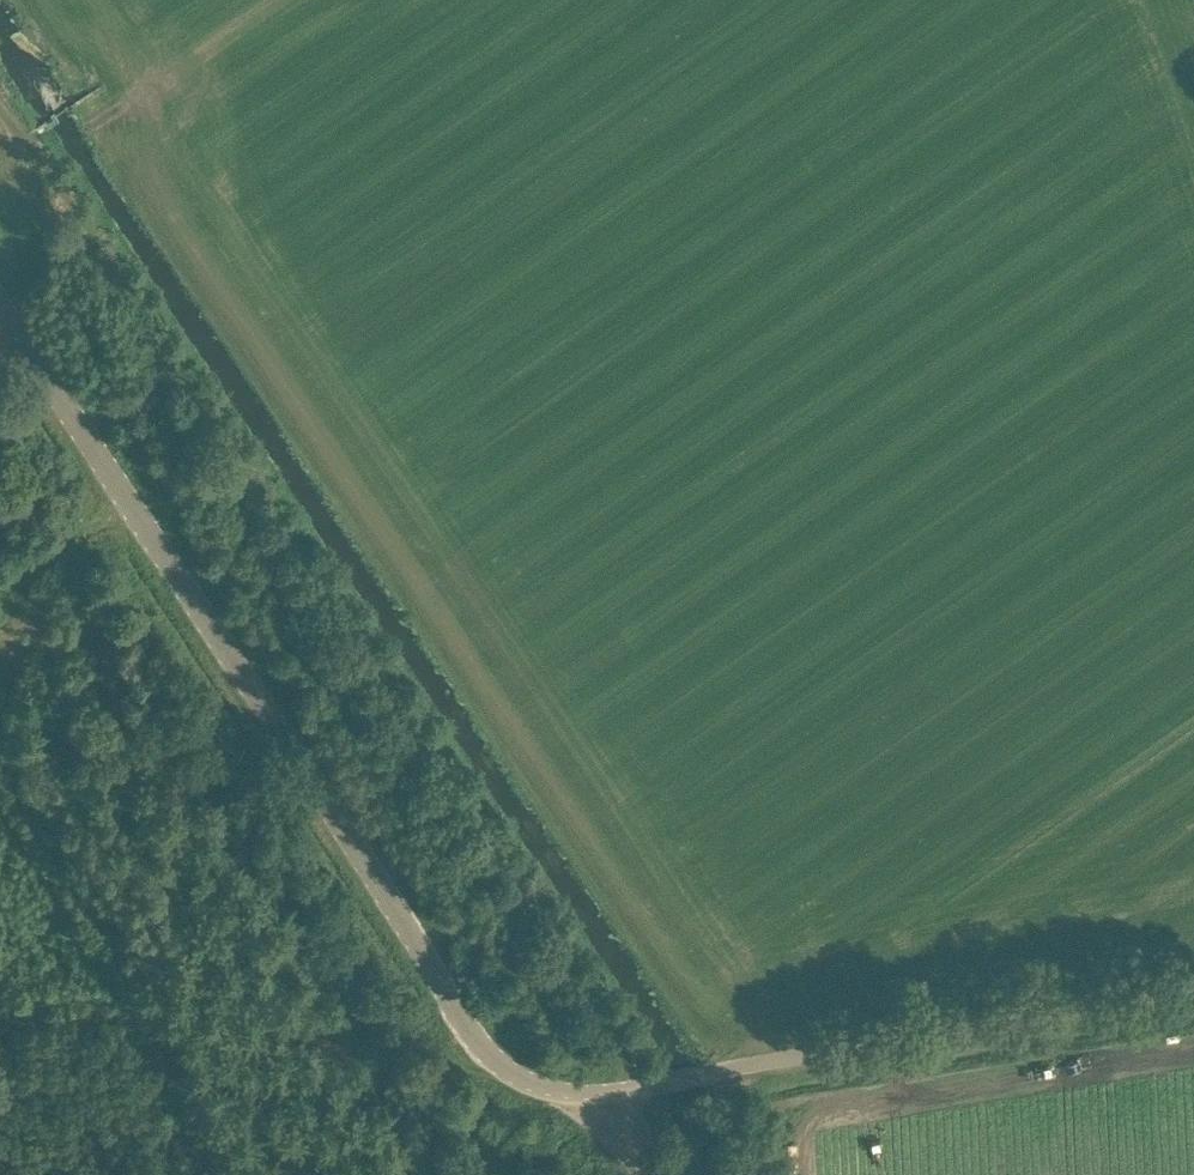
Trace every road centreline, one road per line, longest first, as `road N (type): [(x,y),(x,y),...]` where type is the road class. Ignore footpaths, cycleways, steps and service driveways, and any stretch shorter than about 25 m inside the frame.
road 1 (track): [(0,80),(224,407),(545,905),(610,1026),(611,1090),(629,1150),(646,1174)]
road 2 (unclassified): [(611,1090),(526,1081),(474,1042),(0,307)]
road 3 (unclassified): [(611,1090),(1193,991)]

